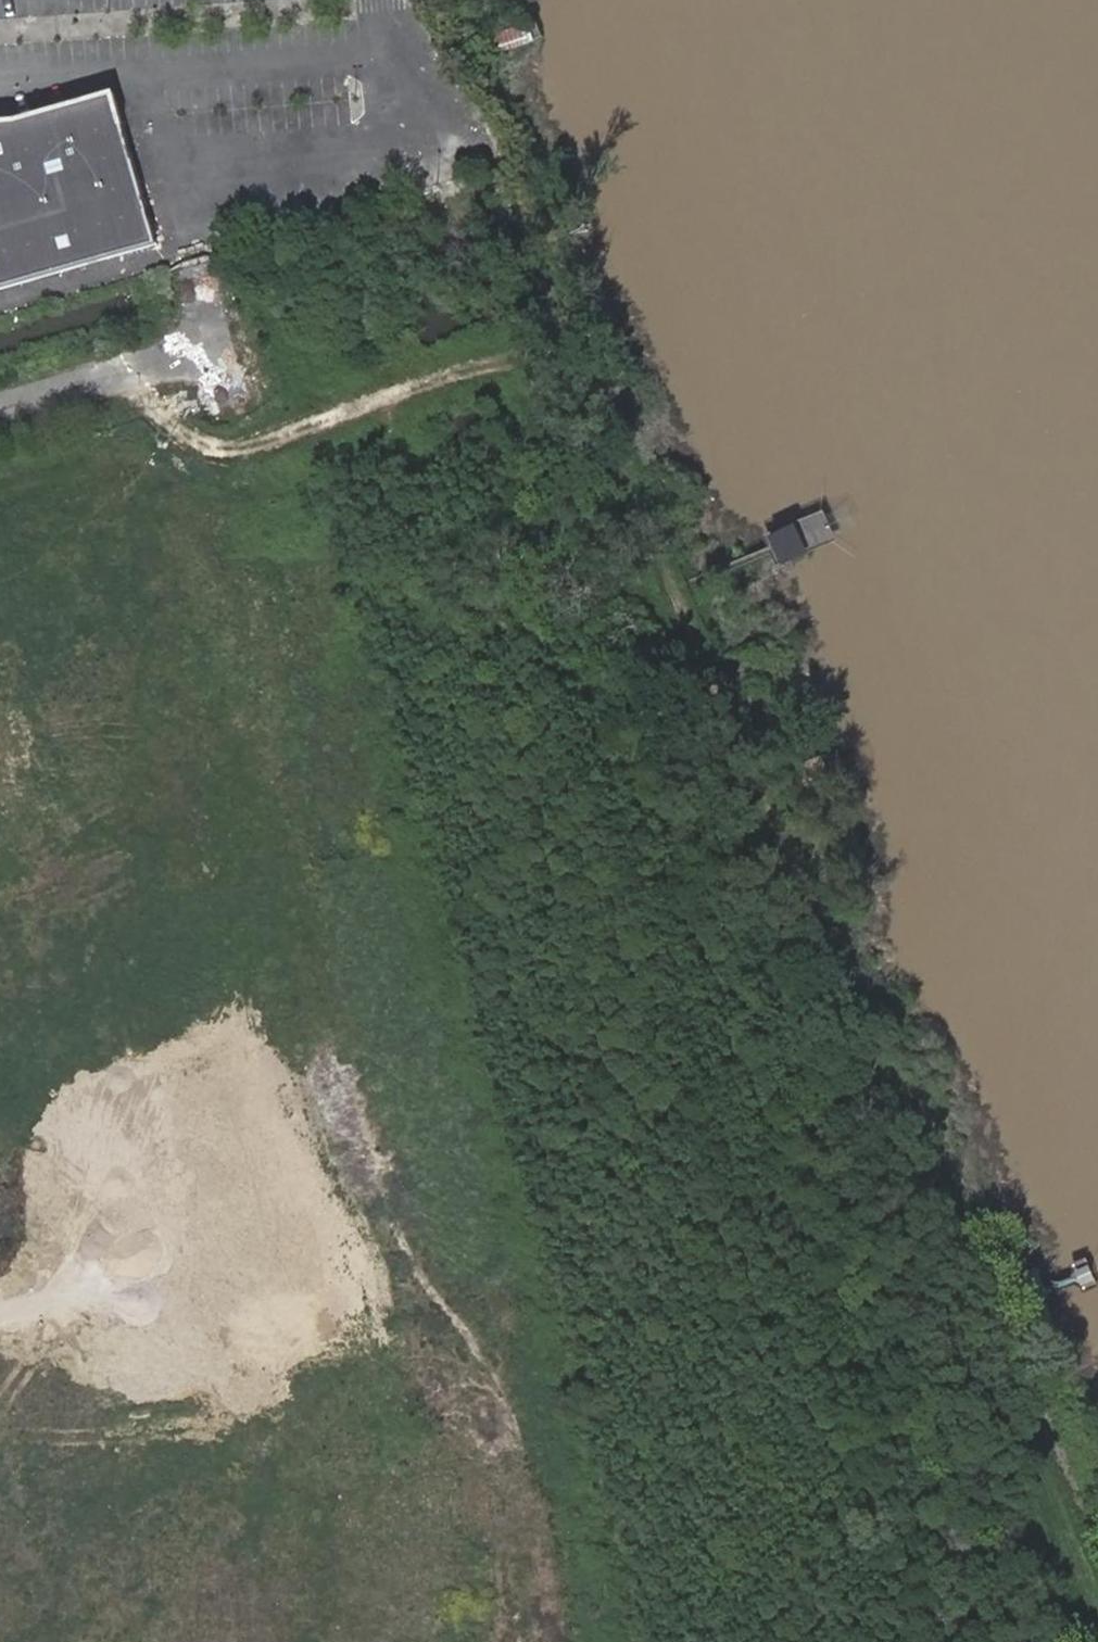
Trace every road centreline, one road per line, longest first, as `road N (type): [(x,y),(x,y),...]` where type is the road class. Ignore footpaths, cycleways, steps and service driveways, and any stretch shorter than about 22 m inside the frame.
road 1 (unclassified): [(123,377),(0,411)]

